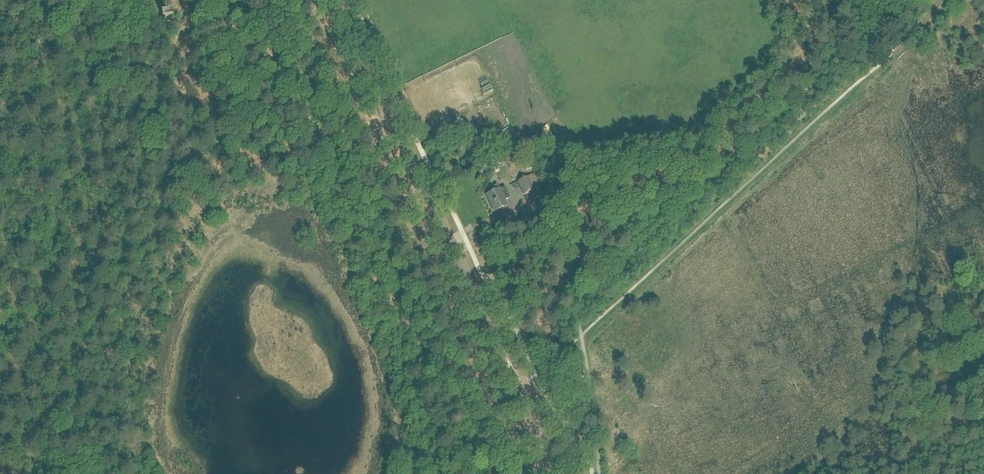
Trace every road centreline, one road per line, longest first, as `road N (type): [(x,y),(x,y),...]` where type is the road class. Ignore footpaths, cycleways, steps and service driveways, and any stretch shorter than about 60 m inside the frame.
road 1 (track): [(527,401),(892,65),(945,0)]
road 2 (tertiary): [(562,473),(338,0)]

